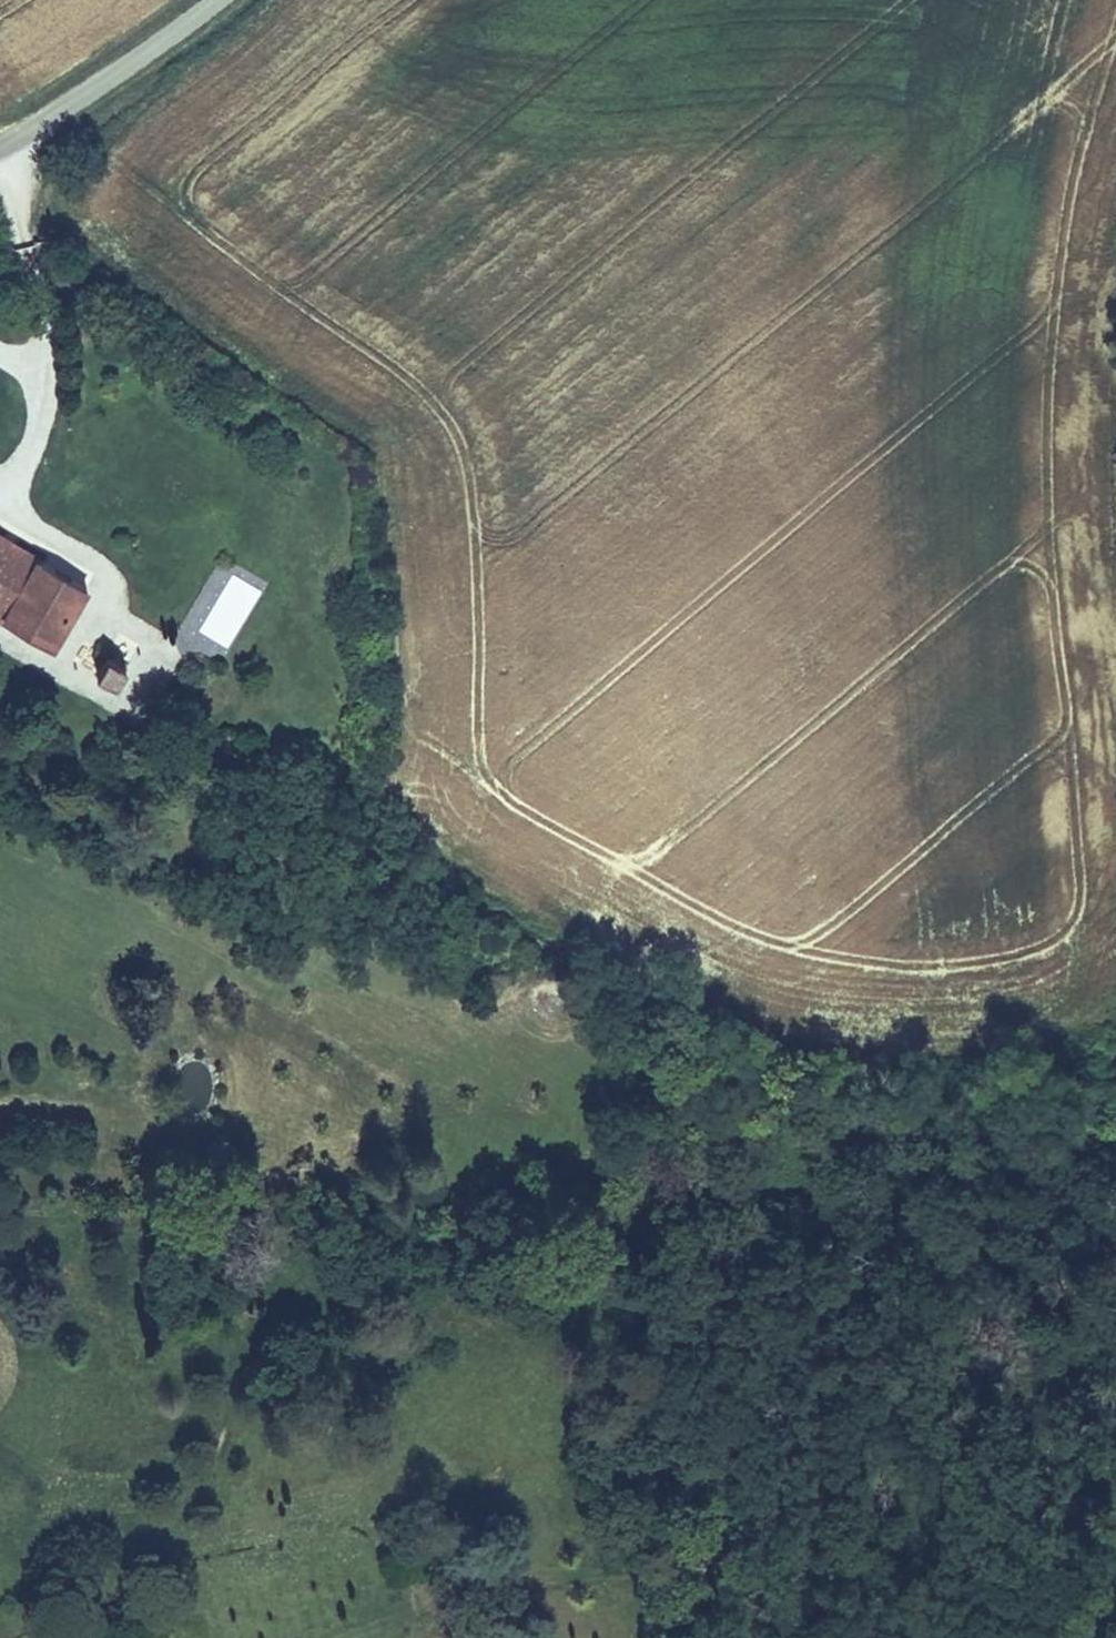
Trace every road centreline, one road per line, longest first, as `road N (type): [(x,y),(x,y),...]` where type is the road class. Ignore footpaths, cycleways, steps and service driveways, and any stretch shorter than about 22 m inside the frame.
road 1 (unclassified): [(217,0),(0,147)]

